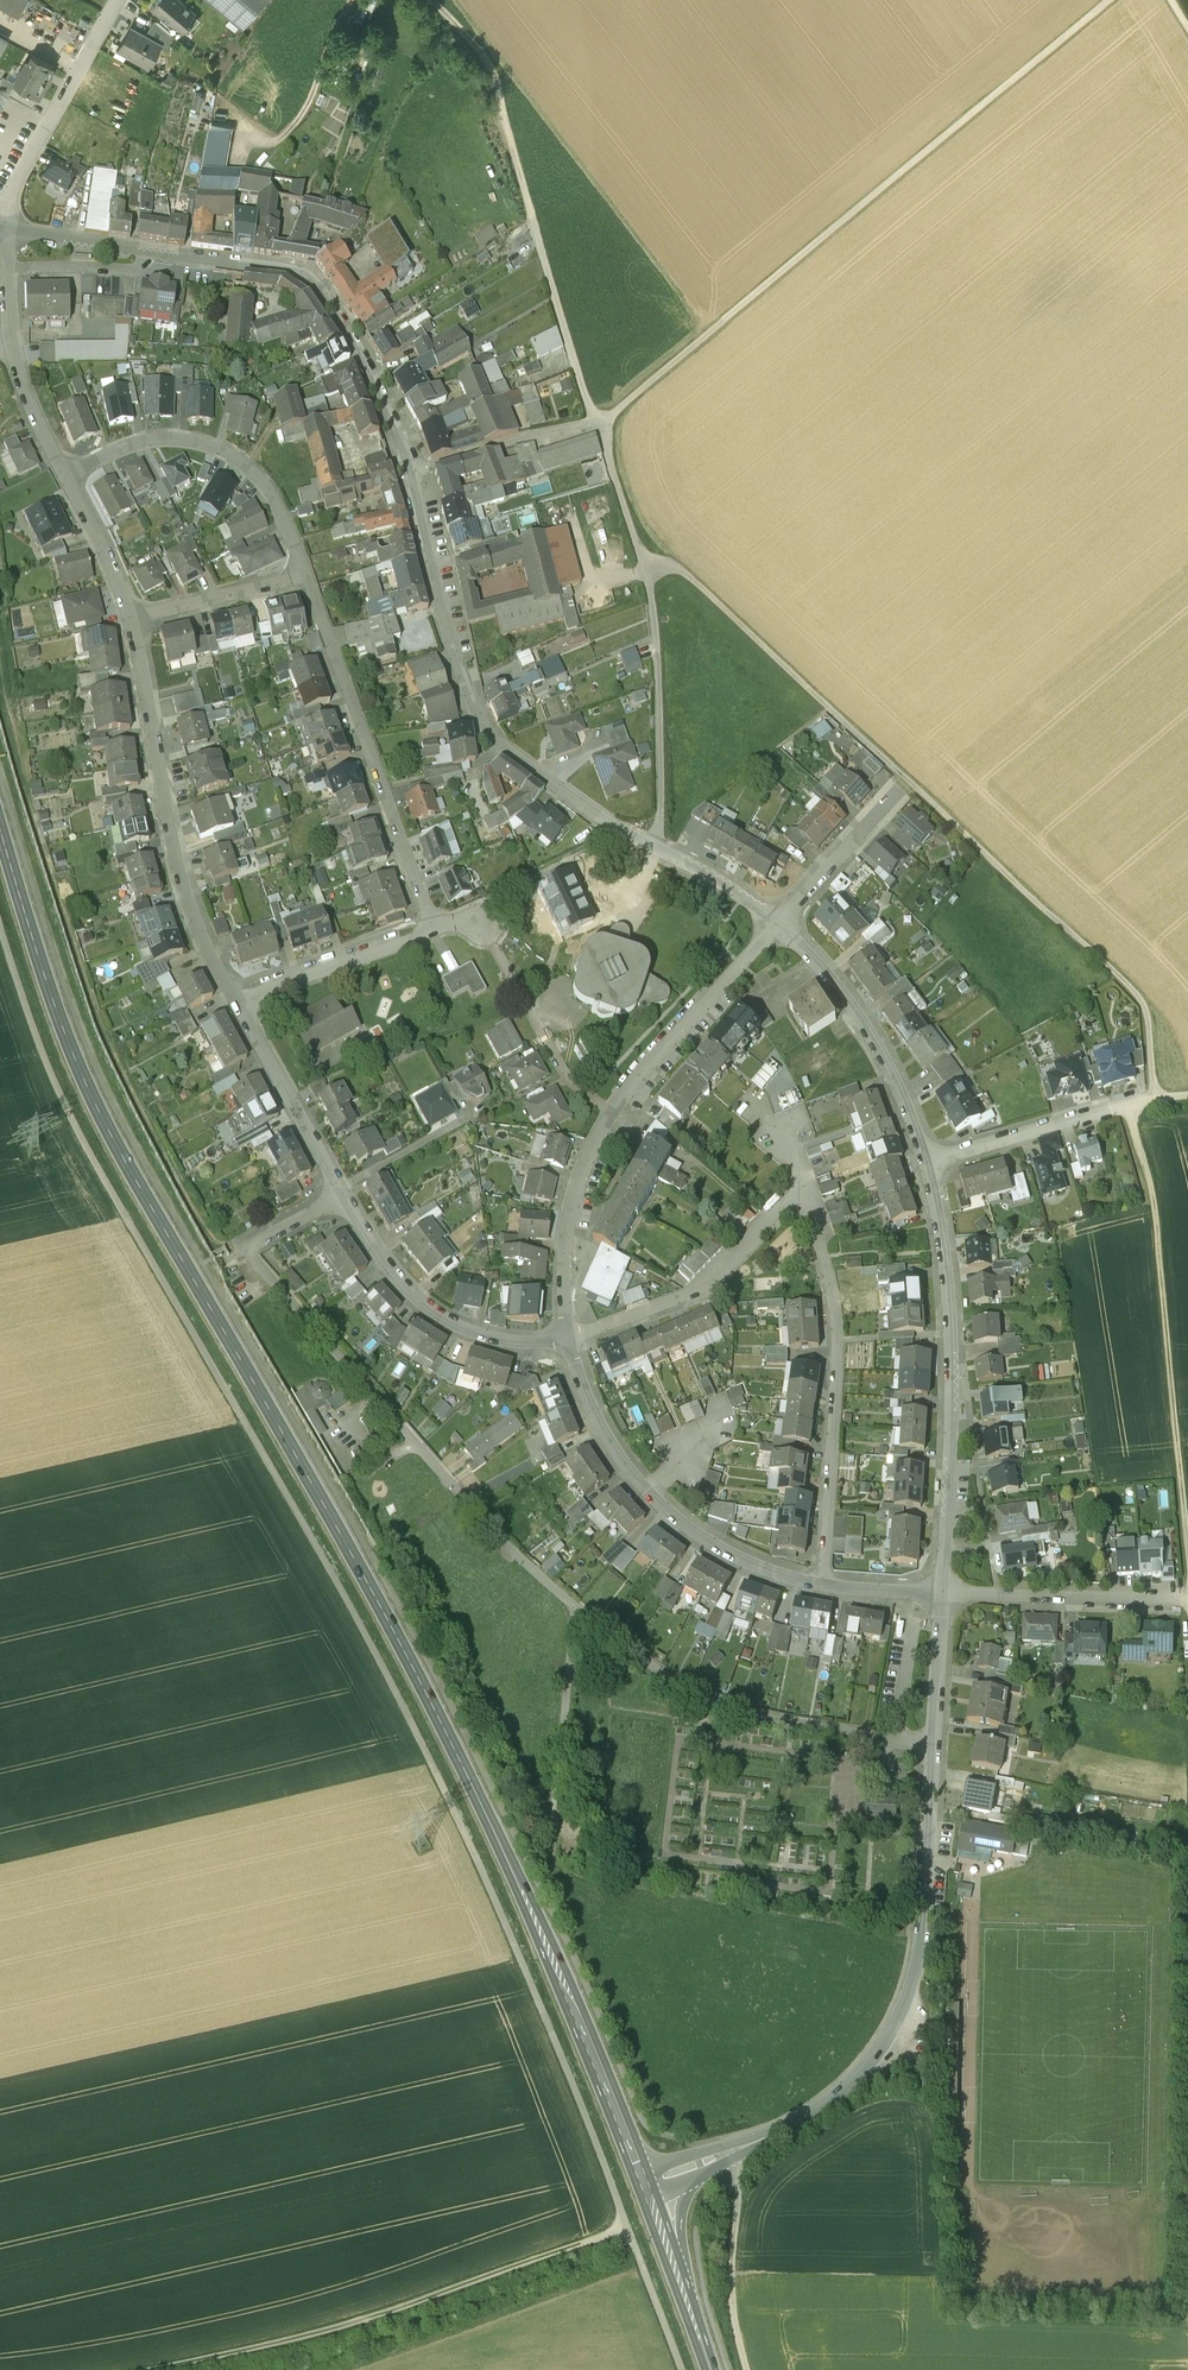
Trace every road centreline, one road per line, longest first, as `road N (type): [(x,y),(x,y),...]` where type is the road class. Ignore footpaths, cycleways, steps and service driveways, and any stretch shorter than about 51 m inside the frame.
road 1 (track): [(683,2369),(511,1937),(431,1758),(79,1133),(0,924)]
road 2 (secondary): [(641,2184),(551,1957),(437,1712),(128,1164),(75,1057),(0,825)]
road 3 (residential): [(780,921),(618,831),(494,746),(463,679),(386,402),(321,290),(286,271),(149,252)]
road 4 (track): [(645,567),(687,575),(1117,976),(1144,1007),(1155,1099)]
road 5 (track): [(600,424),(1110,0)]
road 6 (residential): [(724,2155),(832,2101),(873,2067),(913,1992),(926,1921),(943,1596)]
road 7 (residential): [(567,1338),(500,1340),(423,1302),(379,1256),(238,998)]
road 8 (track): [(630,2229),(268,2347),(156,2369)]
road 9 (track): [(432,0),(490,66),(585,397),(600,424)]
road 10 (track): [(1126,1106),(1155,1203),(1187,1561)]
road 11 (residential): [(943,1596),(948,1296),(929,1163)]
road 12 (track): [(663,850),(654,611),(600,424)]
road 13 (residential): [(822,1586),(836,1352),(832,1297),(805,1193)]
road 14 (residential): [(238,998),(194,915),(176,856),(132,619)]
road 15 (residential): [(567,1338),(593,1414),(649,1495),(727,1553),(822,1586)]
road 16 (residential): [(303,572),(436,924)]
road 17 (residential): [(63,477),(152,439),(199,442),(239,460),(262,482),(303,572)]
road 18 (residential): [(929,1163),(877,1043),(839,984),(780,921)]
road 19 (residential): [(805,1193),(701,1293),(567,1338)]
road 20 (residential): [(436,924),(468,922),(492,936),(538,1028),(604,1122)]
road 21 (residential): [(780,921),(604,1122)]
road 22 (residential): [(120,0),(15,185),(6,226)]
road 23 (track): [(577,1611),(551,1859)]
road 24 (residential): [(943,1596),(1187,1601)]
road 25 (residential): [(604,1122),(569,1215),(562,1290),(567,1338)]
road 26 (residential): [(63,477),(15,359),(7,266)]
road 27 (track): [(735,2151),(730,2291),(746,2369)]
road 28 (residential): [(238,998),(436,924)]
road 29 (residential): [(929,1163),(1112,1110)]
road 30 (residential): [(132,619),(303,572)]
road 31 (residential): [(780,921),(889,783)]
road 32 (residential): [(132,619),(63,477)]
road 33 (residential): [(7,266),(134,268),(149,252)]
road 34 (residential): [(149,252),(6,226)]
road 35 (secondary): [(677,2279),(685,2203),(724,2155)]
road 36 (residential): [(822,1586),(943,1596)]

